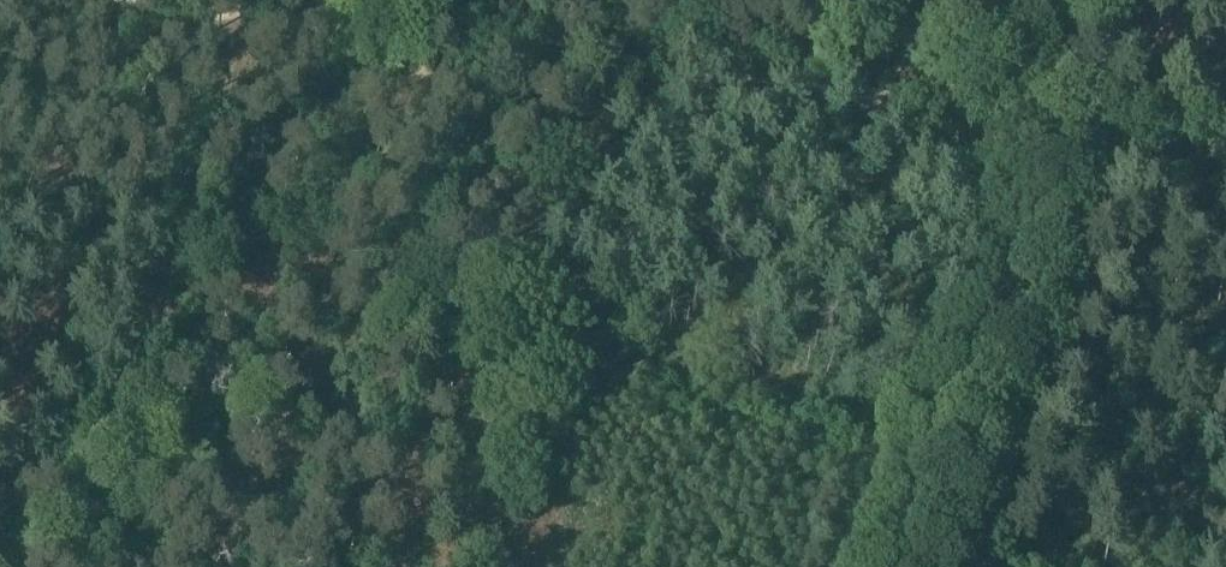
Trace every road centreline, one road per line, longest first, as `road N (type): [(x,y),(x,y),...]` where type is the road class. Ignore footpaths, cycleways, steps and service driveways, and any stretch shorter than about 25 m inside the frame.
road 1 (track): [(270,0),(681,80),(1107,146),(1202,135),(1225,123)]
road 2 (track): [(681,80),(0,486)]
road 3 (track): [(904,566),(1045,136)]
road 4 (track): [(249,0),(127,410)]
road 5 (track): [(1225,163),(1107,146)]

